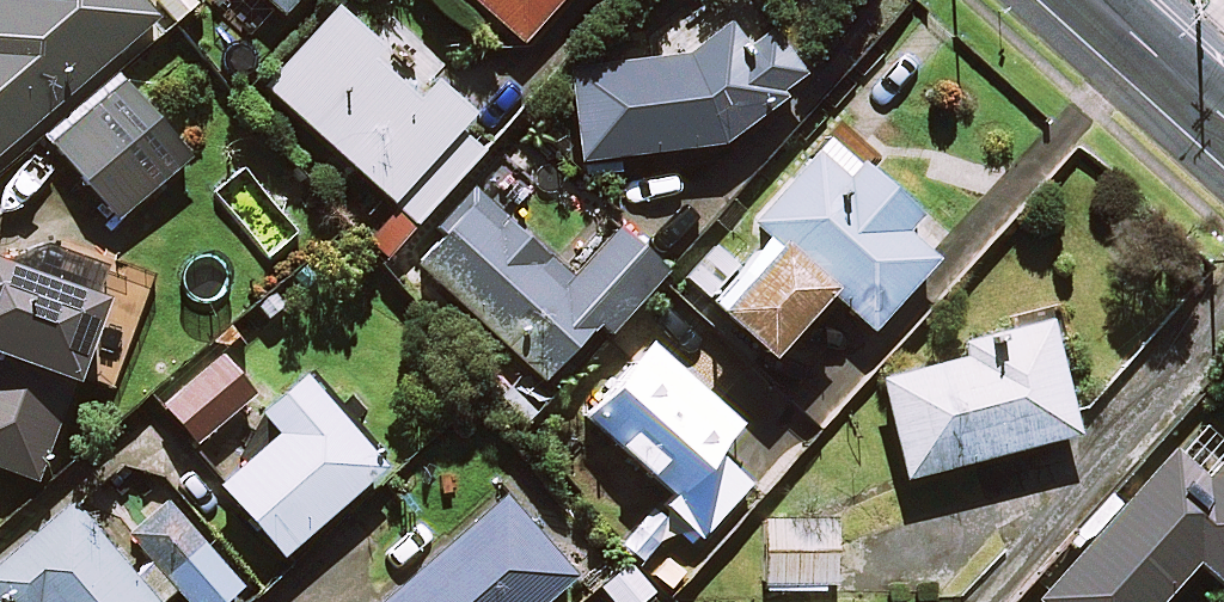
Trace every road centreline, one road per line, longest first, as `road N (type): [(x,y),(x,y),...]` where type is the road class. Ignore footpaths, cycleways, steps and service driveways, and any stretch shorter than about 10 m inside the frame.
road 1 (residential): [(1094,0),(1223,117)]

